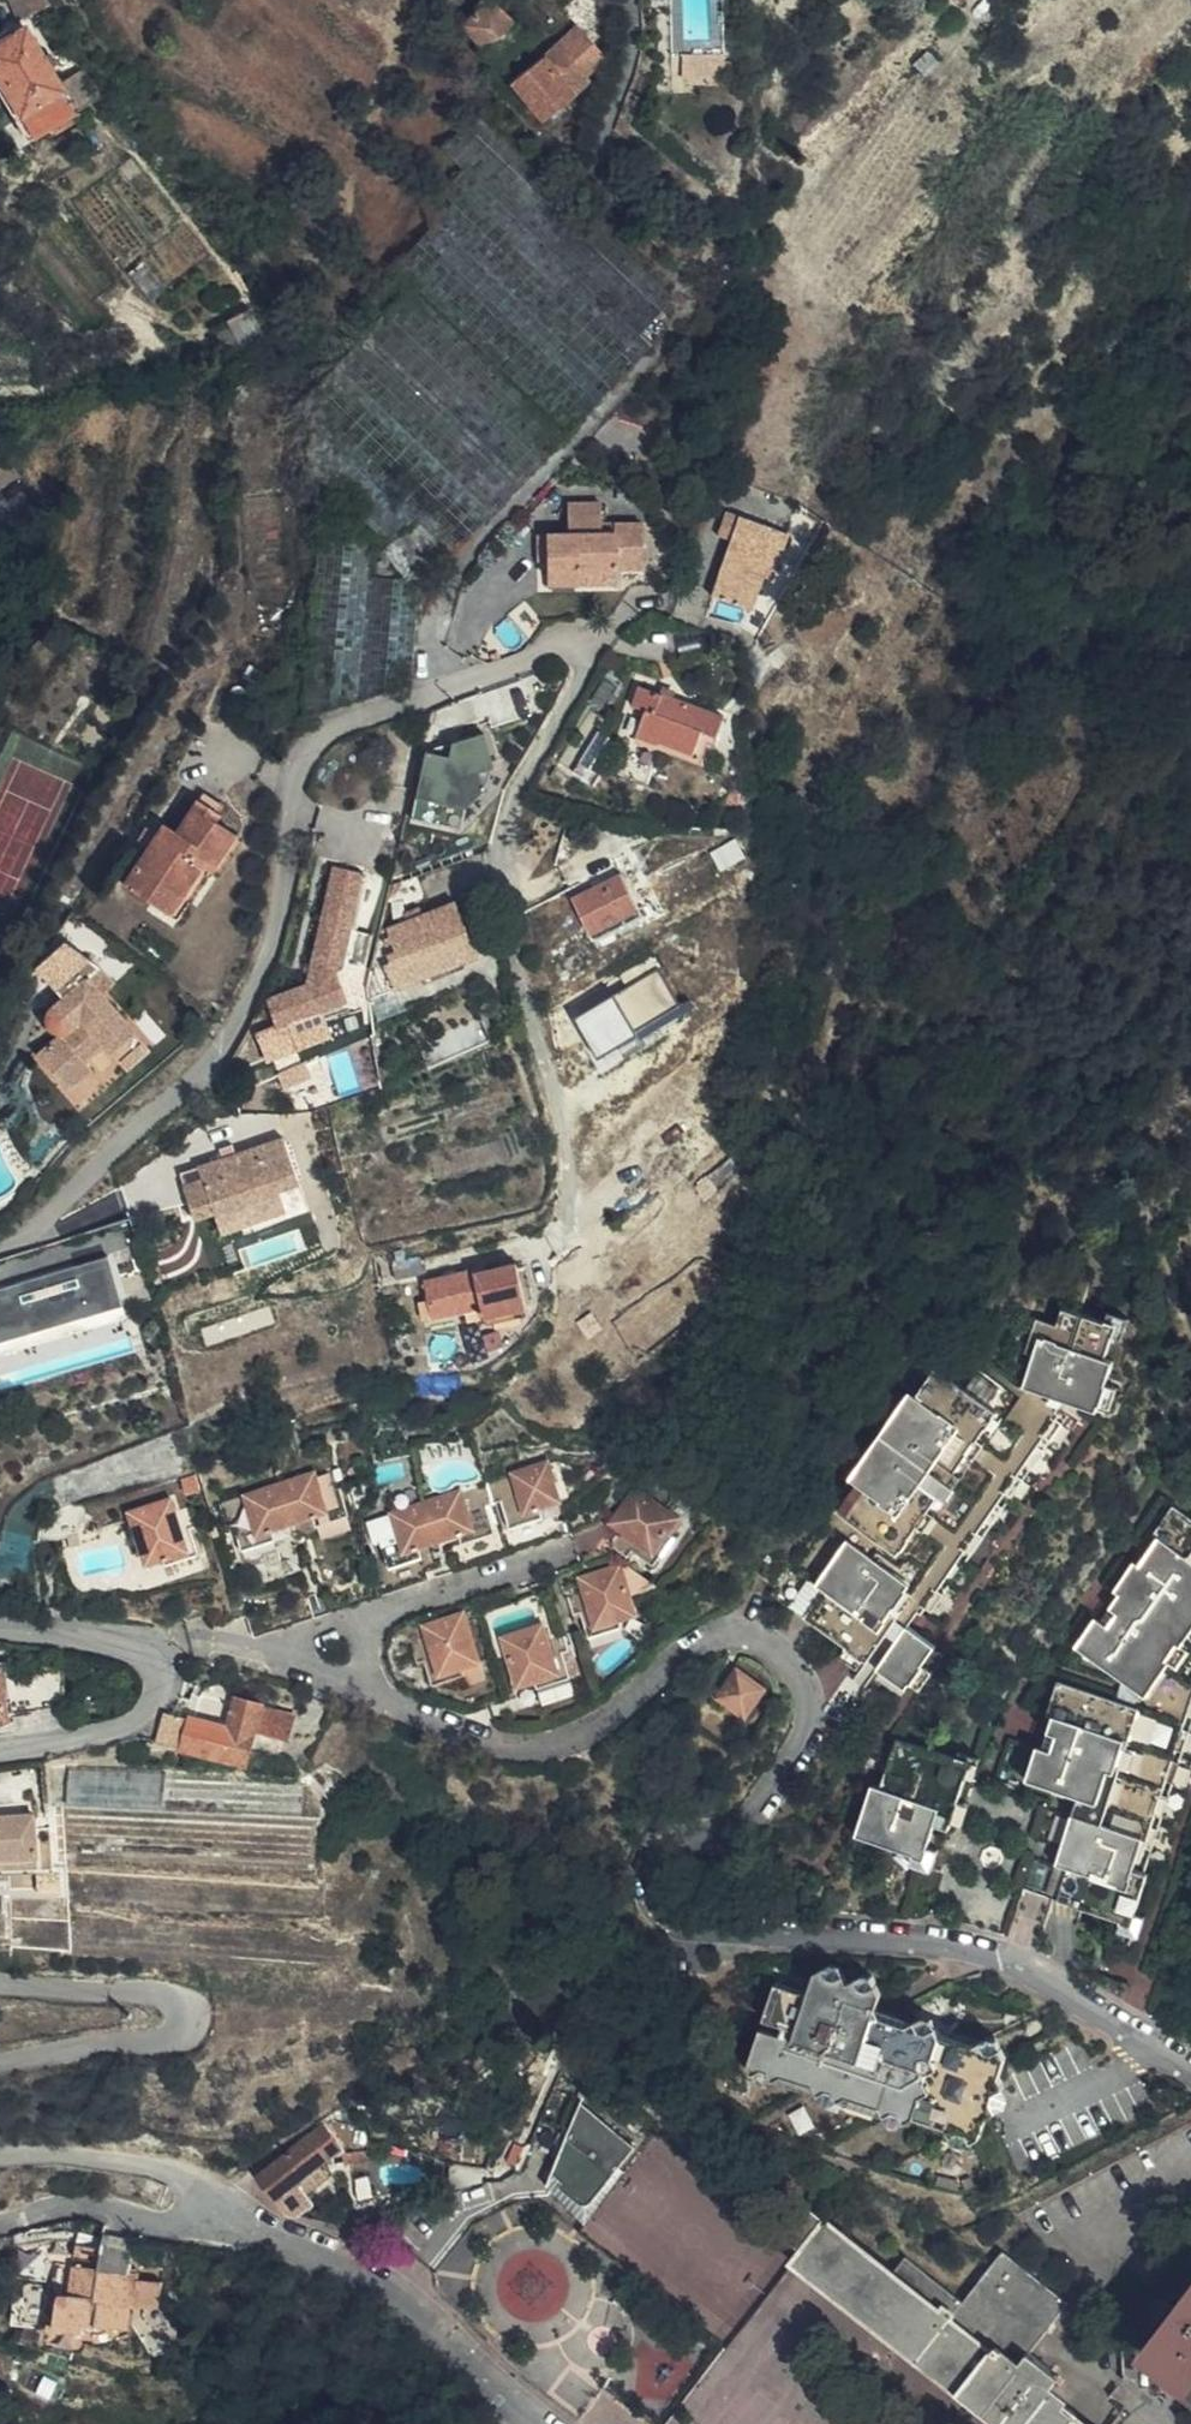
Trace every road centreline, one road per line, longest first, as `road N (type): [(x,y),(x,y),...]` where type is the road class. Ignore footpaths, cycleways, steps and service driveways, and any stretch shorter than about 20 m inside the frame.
road 1 (residential): [(156,1661),(205,1644),(275,1658),(496,1748),(539,1752),(578,1741),(622,1714),(700,1647),(740,1637),(779,1656),(806,1694),(807,1737),(731,1826),(655,1848),(644,1870),(654,1904),(674,1923),(700,1931),(917,1945),(1000,1960),(1190,2075)]
road 2 (motorway): [(1190,461),(967,453),(622,457),(206,490),(0,523)]
road 3 (motorway): [(0,709),(149,687),(631,649),(1032,648),(1190,657)]
road 4 (unclassified): [(450,686),(463,595),(687,343),(681,266)]
road 5 (residential): [(0,2064),(159,2042),(179,2034),(181,2010),(153,1994),(0,1989)]
road 6 (residential): [(234,2220),(399,2306),(540,2423)]
road 7 (residential): [(234,2220),(173,2172),(67,2156),(0,2158)]
road 8 (residential): [(0,2222),(90,2205),(159,2220),(234,2220)]
road 9 (residential): [(0,1748),(112,1732),(148,1715),(164,1689),(156,1661)]
road 10 (residential): [(156,1661),(0,1632)]

